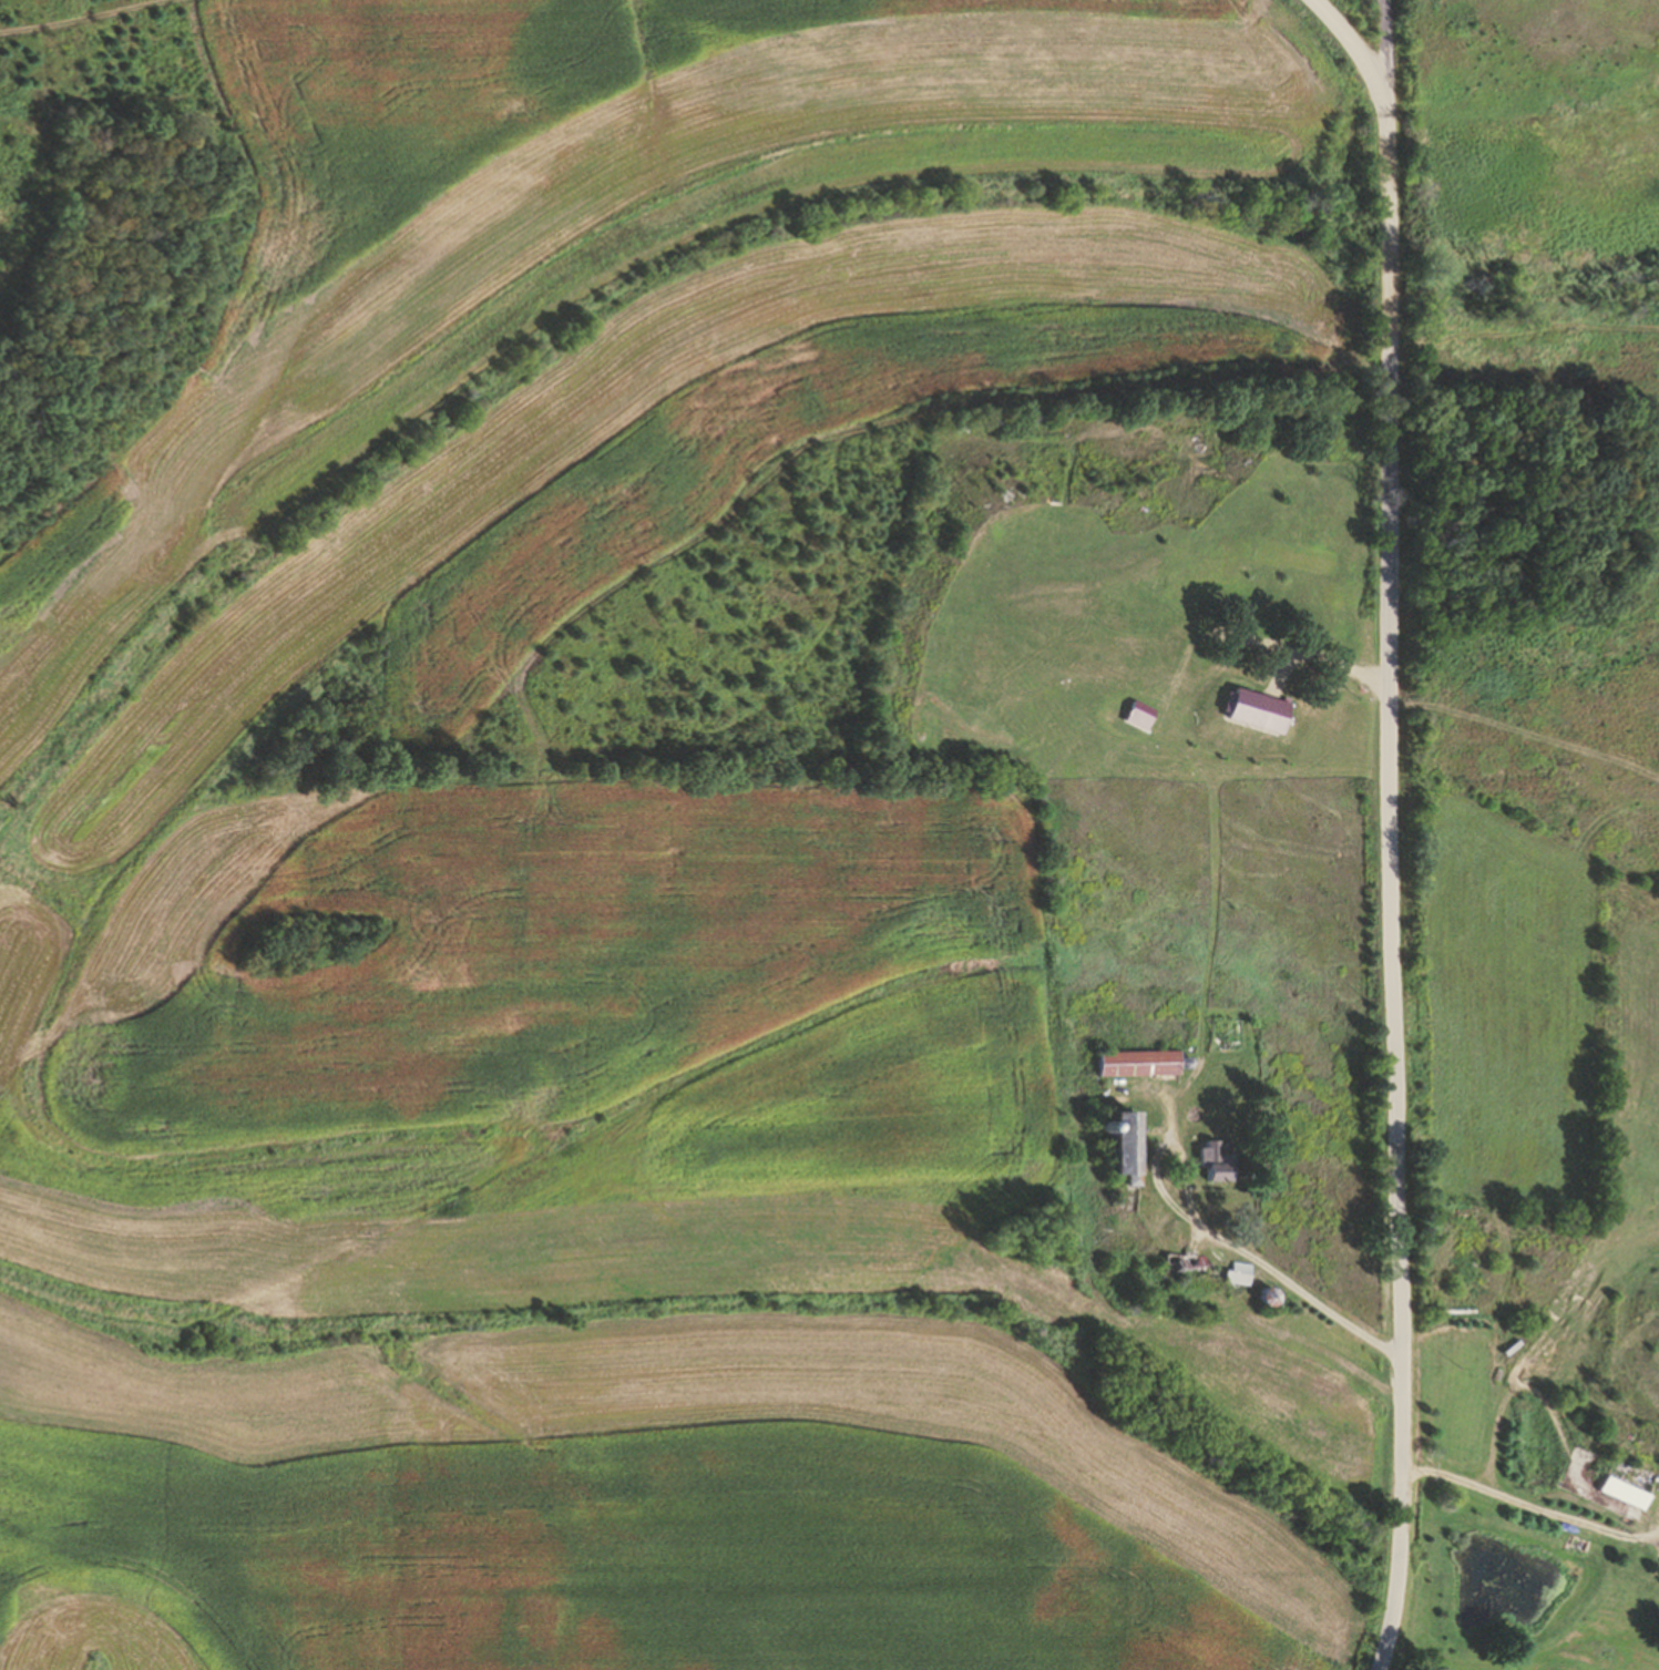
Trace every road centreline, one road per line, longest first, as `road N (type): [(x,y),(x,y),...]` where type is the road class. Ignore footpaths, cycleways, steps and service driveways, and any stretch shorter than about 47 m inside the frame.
road 1 (residential): [(1370,1669),(1393,1555),(1383,0)]

